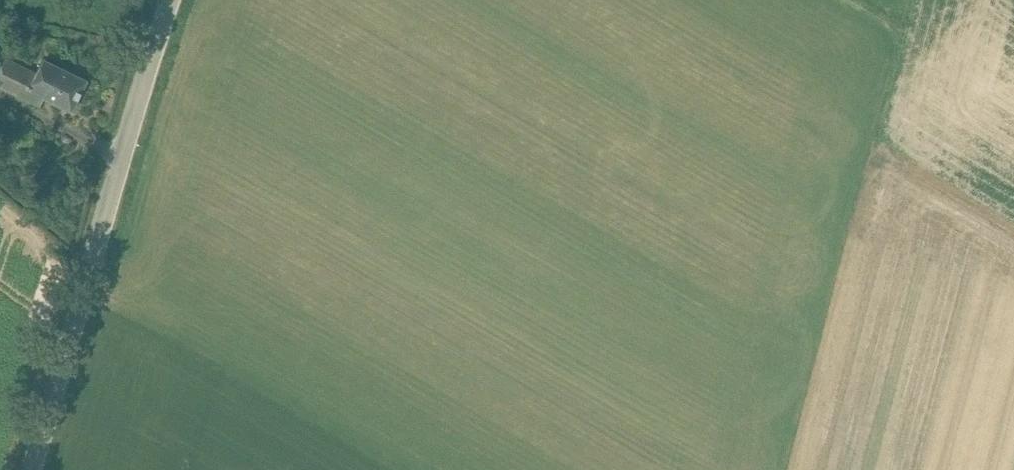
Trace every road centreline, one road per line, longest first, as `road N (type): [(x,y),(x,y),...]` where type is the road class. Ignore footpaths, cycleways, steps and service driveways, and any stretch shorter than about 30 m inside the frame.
road 1 (unclassified): [(31,469),(173,0)]

